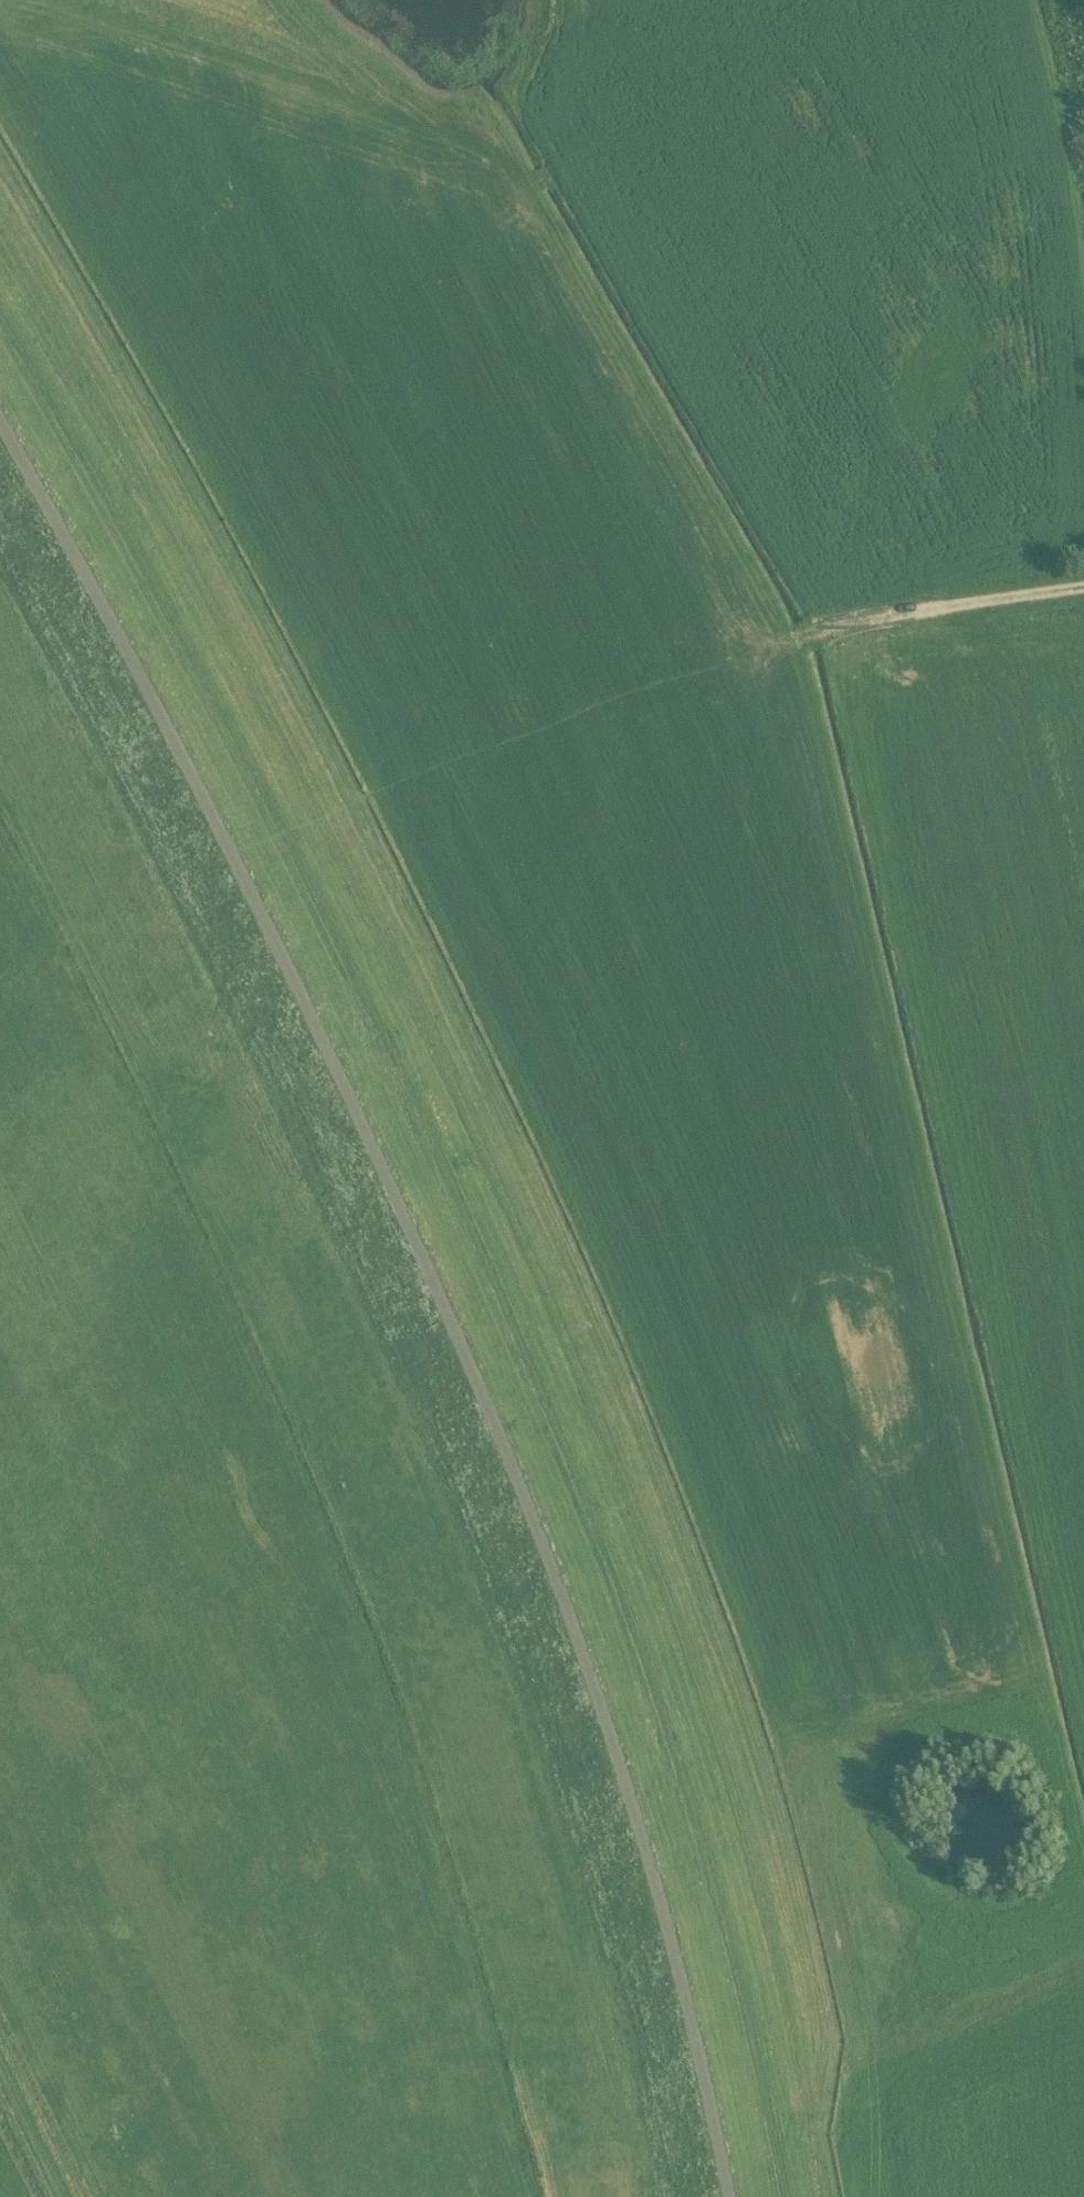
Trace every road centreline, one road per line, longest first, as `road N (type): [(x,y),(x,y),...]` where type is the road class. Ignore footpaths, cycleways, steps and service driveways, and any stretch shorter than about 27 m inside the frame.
road 1 (track): [(1083,590),(803,633)]

